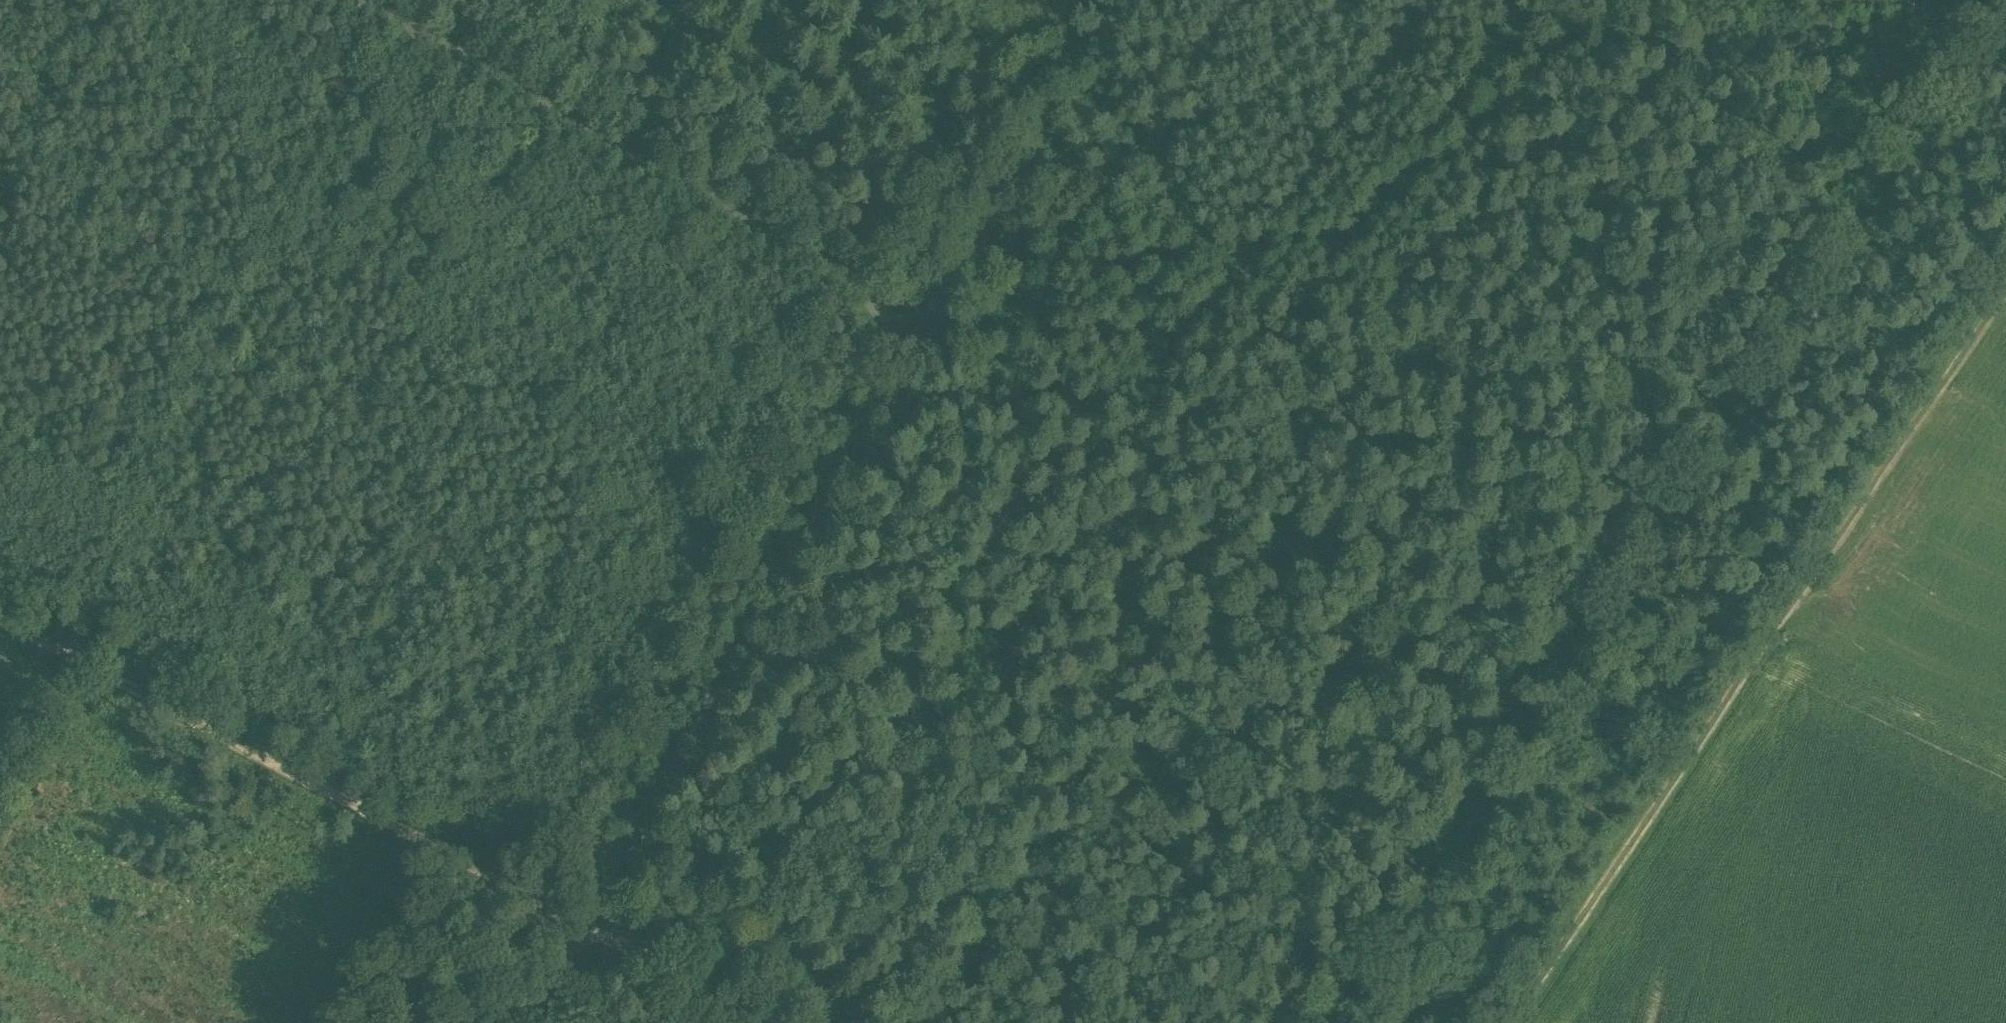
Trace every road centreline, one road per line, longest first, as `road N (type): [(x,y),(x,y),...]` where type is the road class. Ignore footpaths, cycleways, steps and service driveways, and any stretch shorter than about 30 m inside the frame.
road 1 (track): [(529,1022),(923,356)]
road 2 (unclassified): [(923,356),(338,0)]
road 3 (track): [(599,901),(847,1022)]

